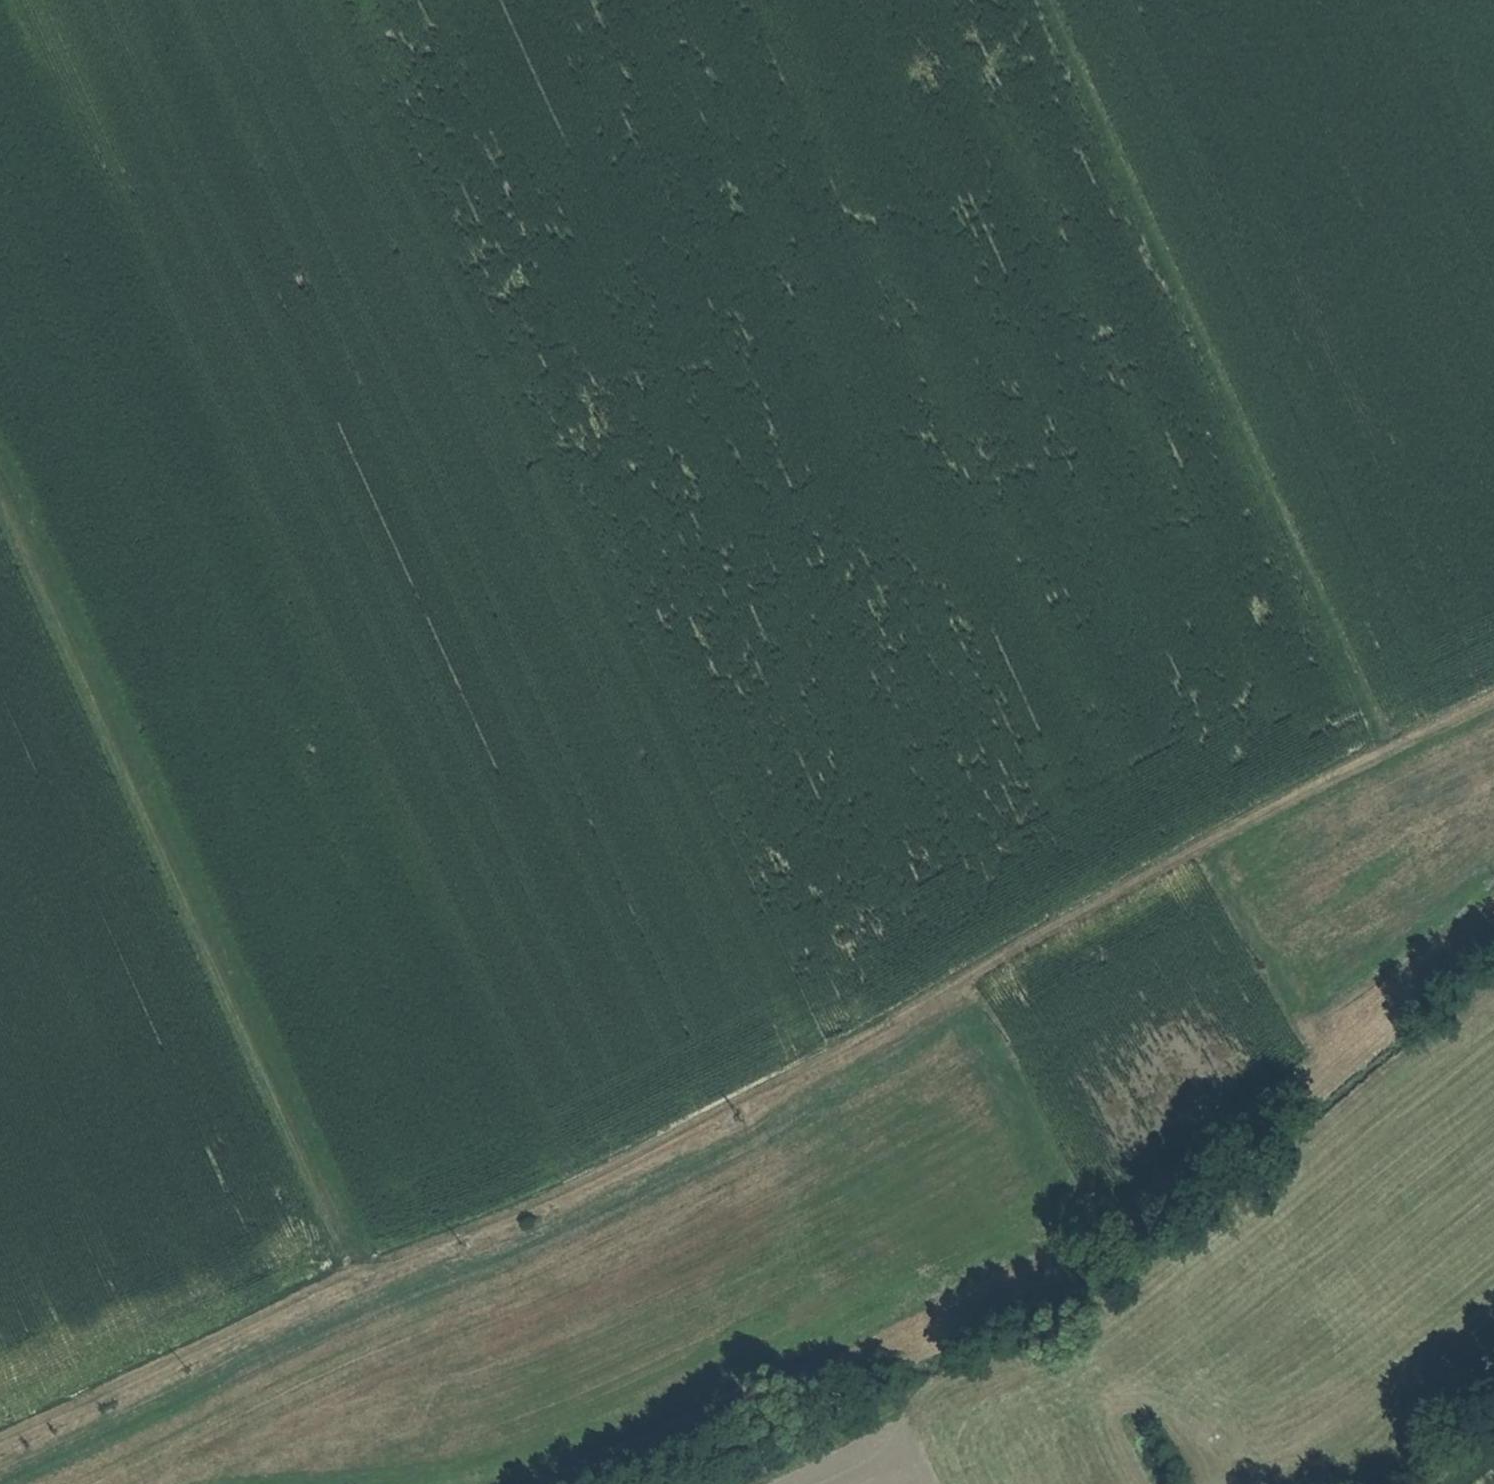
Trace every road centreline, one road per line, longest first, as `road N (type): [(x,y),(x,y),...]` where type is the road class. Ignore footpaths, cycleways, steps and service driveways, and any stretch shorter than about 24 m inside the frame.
road 1 (track): [(1493,713),(1172,859),(676,1147),(535,1215),(354,1286),(0,1453)]
road 2 (track): [(354,1286),(0,516)]
road 3 (track): [(1386,765),(1044,0)]

